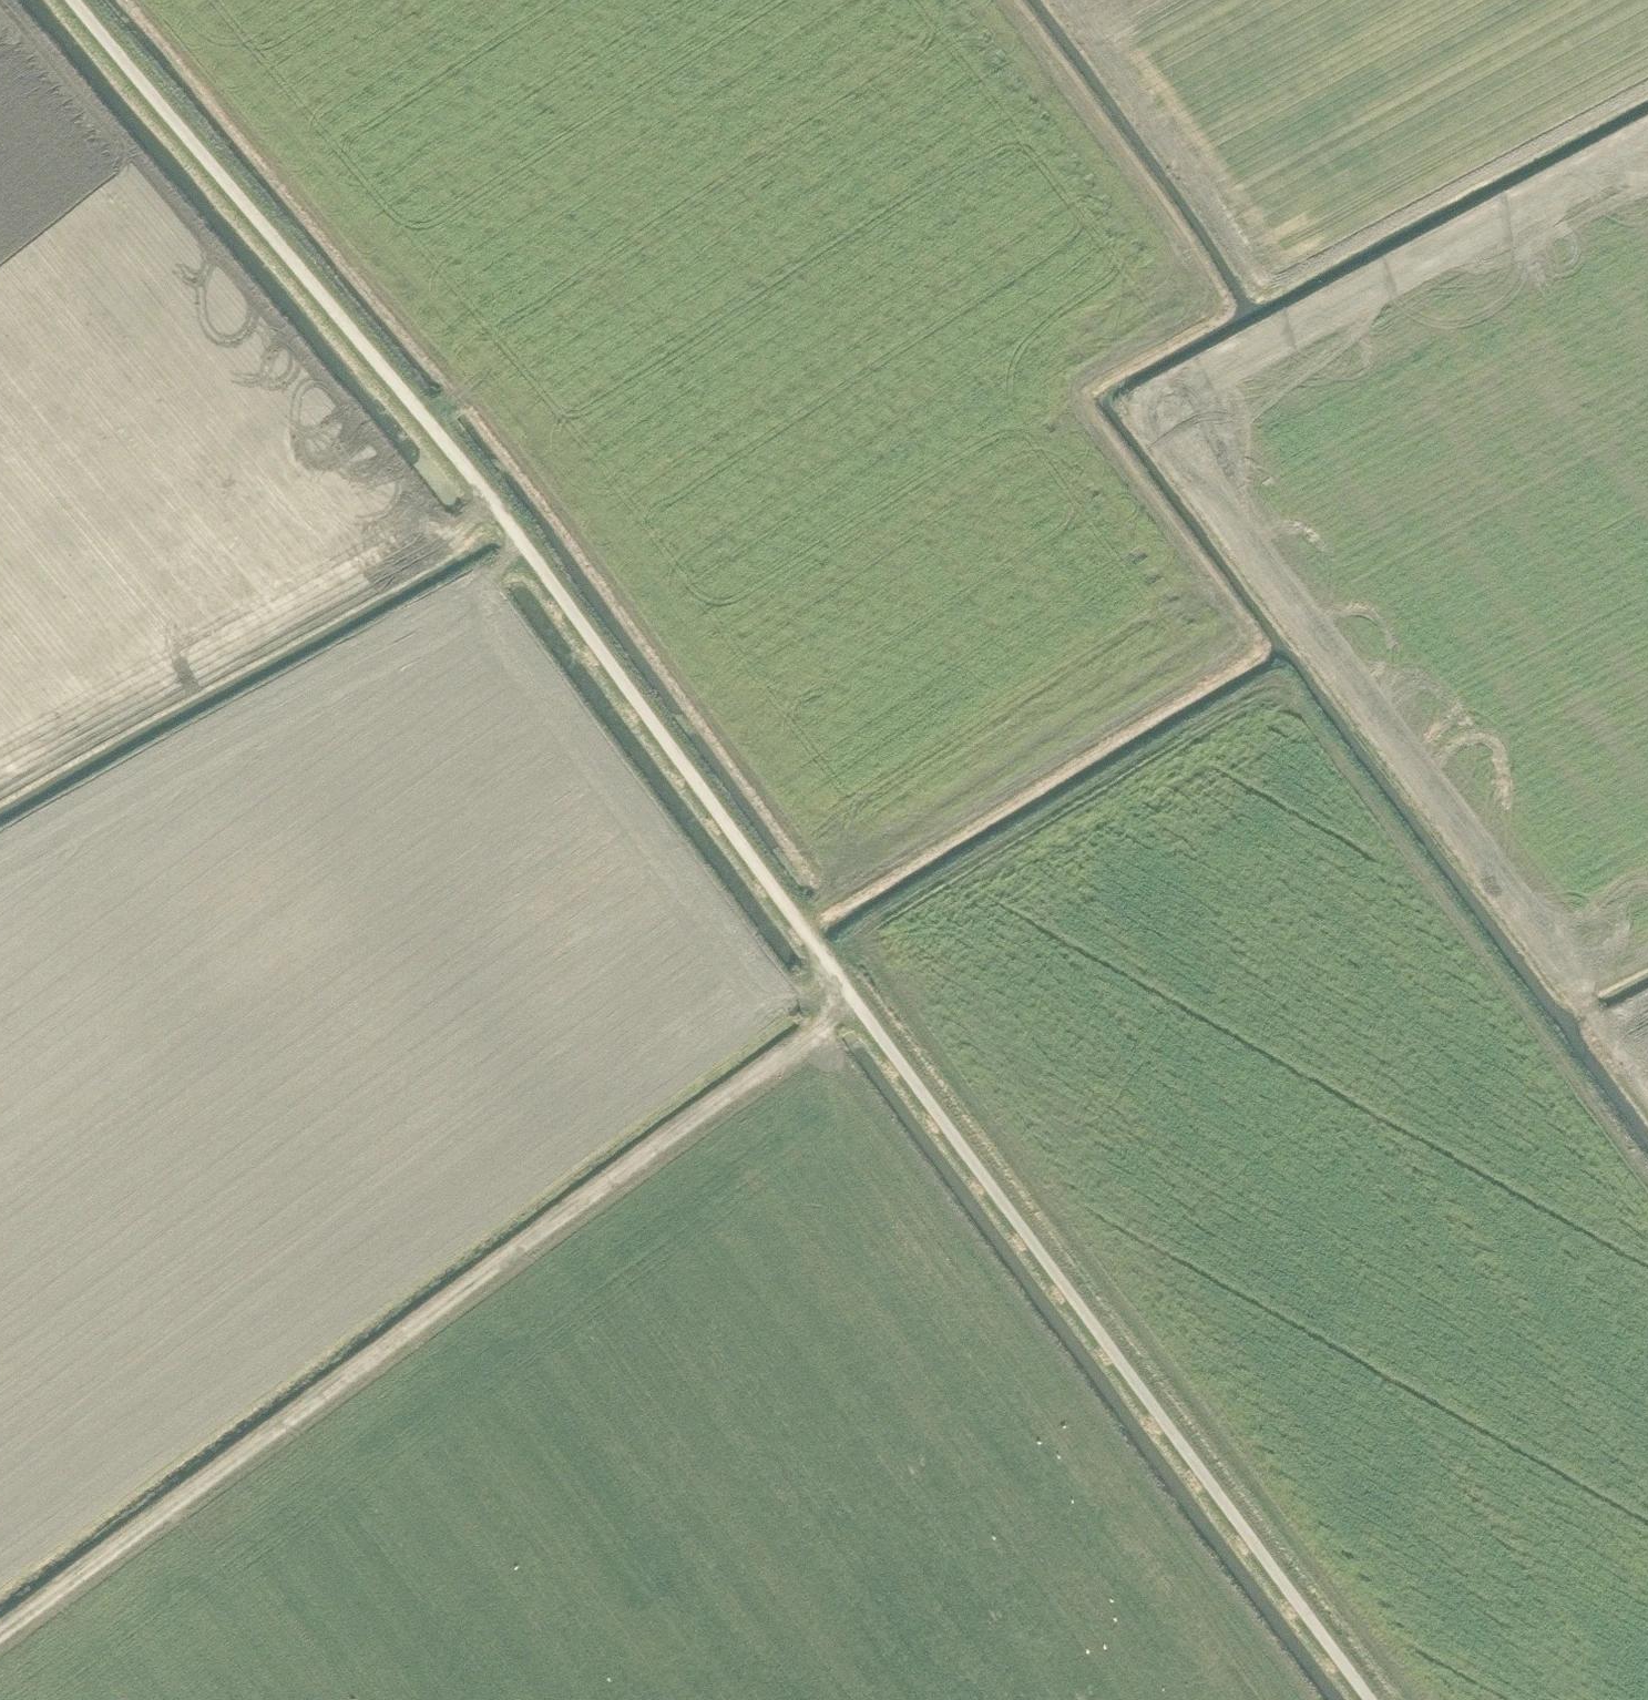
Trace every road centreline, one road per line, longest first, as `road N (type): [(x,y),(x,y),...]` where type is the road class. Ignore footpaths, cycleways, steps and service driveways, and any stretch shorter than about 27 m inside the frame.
road 1 (unclassified): [(1372,1699),(478,481),(74,0)]

